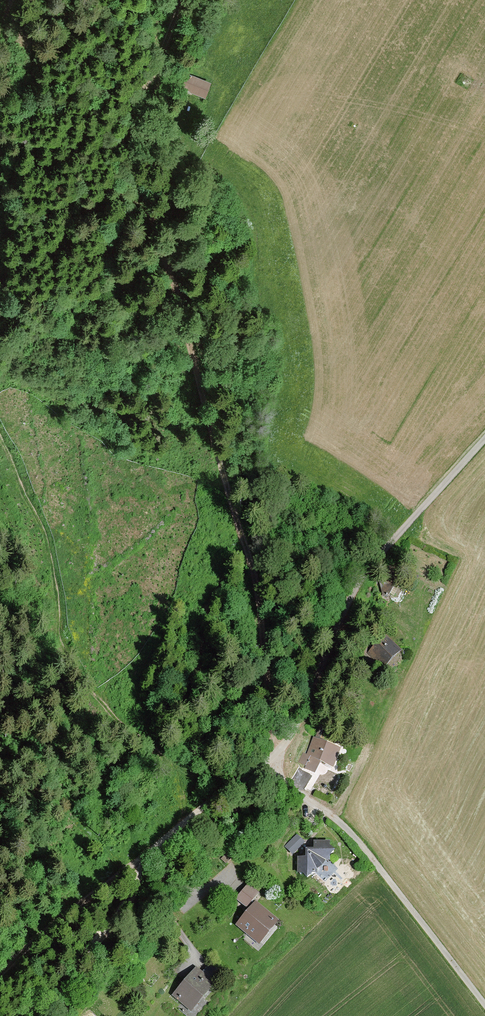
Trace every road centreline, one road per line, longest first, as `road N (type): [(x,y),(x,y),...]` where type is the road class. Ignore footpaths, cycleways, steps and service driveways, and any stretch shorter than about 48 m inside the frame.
road 1 (track): [(184,0),(128,131),(261,596),(272,772)]
road 2 (unclassified): [(484,442),(364,576),(272,772),(352,834),(484,1006)]
road 3 (track): [(0,974),(215,800),(272,772)]
road 4 (track): [(140,863),(129,901),(27,1015)]

